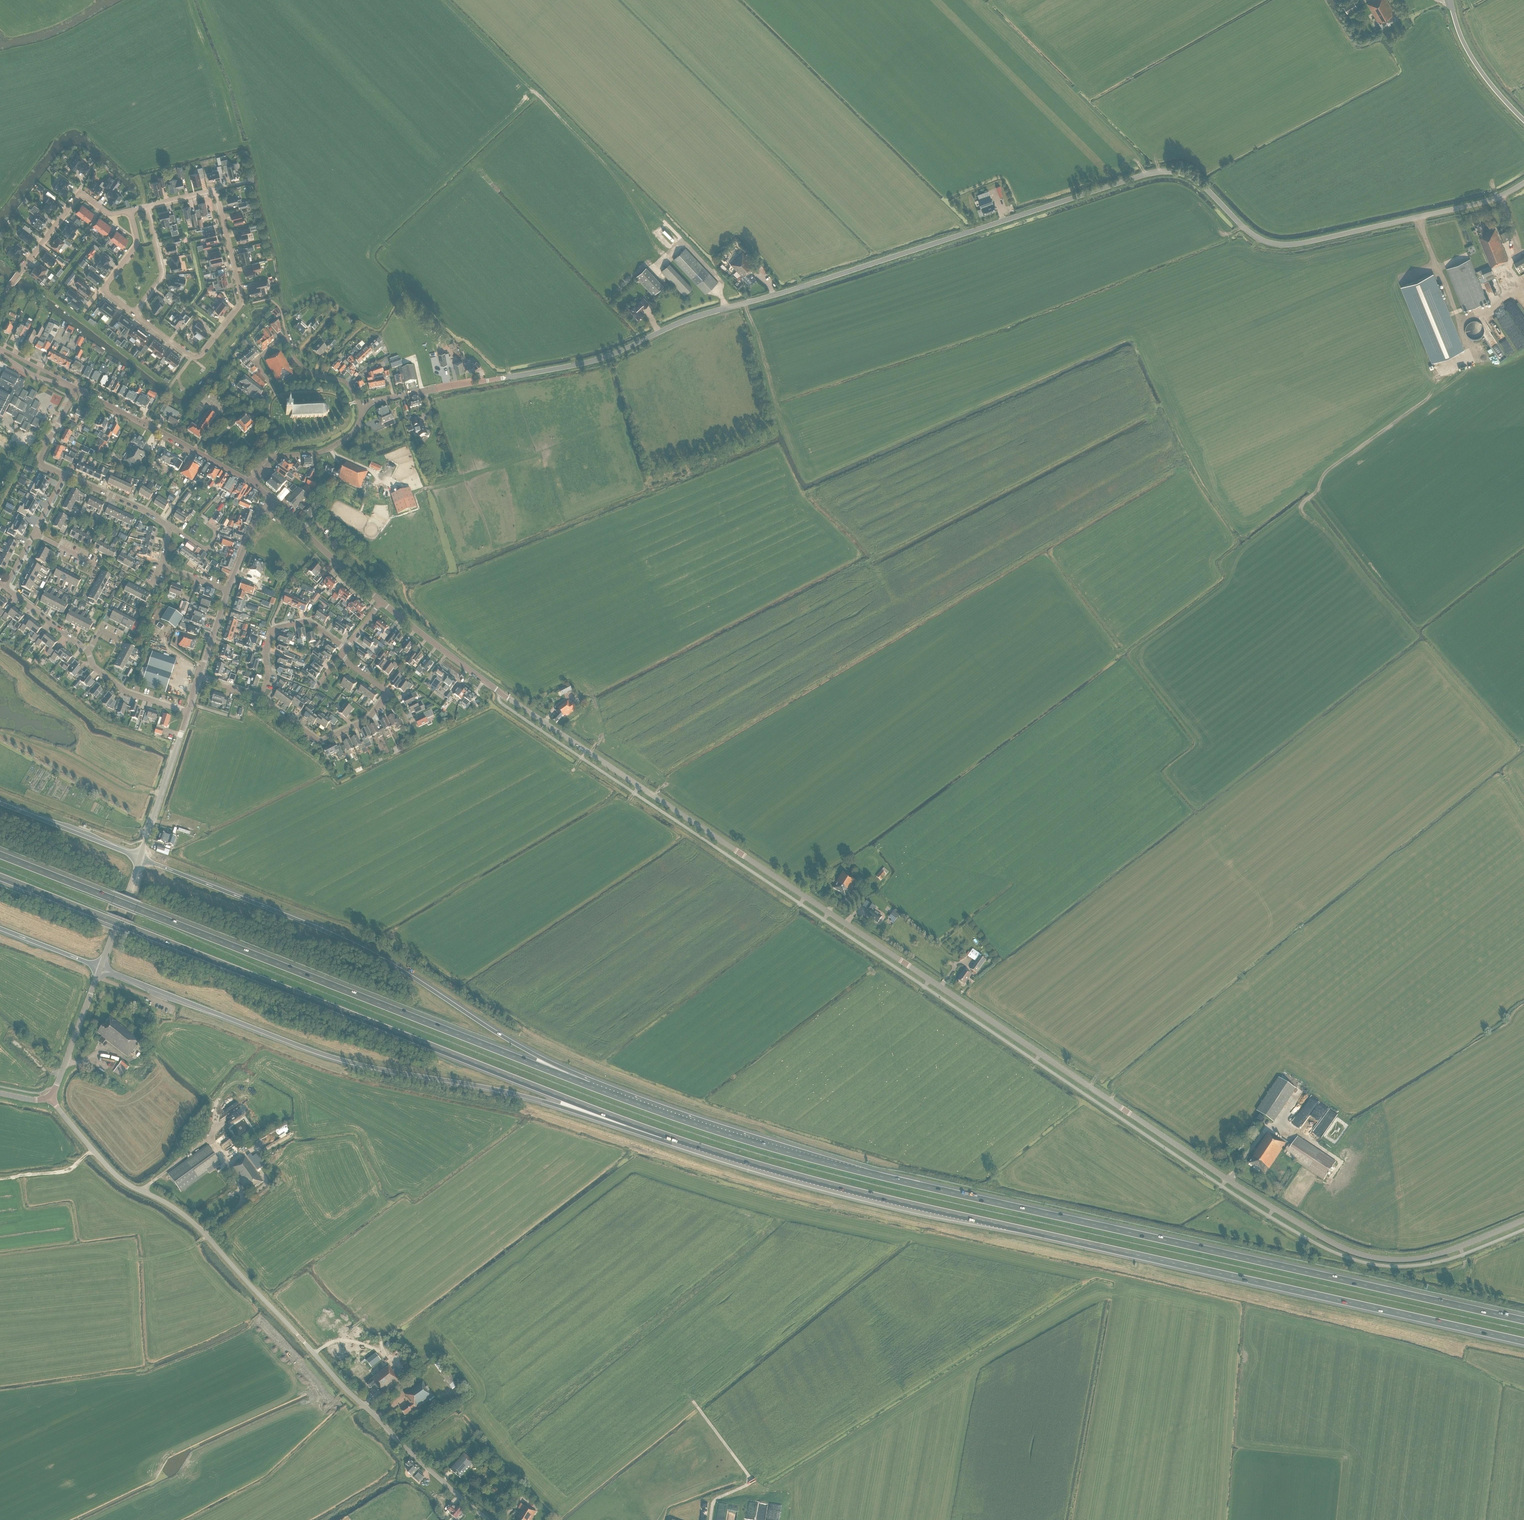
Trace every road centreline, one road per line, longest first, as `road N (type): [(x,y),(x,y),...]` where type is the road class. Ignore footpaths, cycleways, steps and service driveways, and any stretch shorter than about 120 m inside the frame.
road 1 (tertiary): [(1523,1220),(1412,1259),(1374,1258),(1329,1240),(507,698),(381,602)]
road 2 (unclassified): [(361,408),(611,356),(695,317),(1159,171),(1192,178),(1246,230),(1283,245),(1469,206),(1523,183)]
road 3 (motorway): [(1523,1322),(864,1172),(590,1086)]
road 4 (motorway): [(663,1135),(872,1197),(1523,1342)]
road 5 (motorway): [(0,877),(663,1135)]
road 6 (motorway): [(590,1086),(0,855)]
road 7 (tertiary): [(488,1519),(346,1389),(196,1226),(111,1170),(51,1098)]
road 8 (motorway): [(101,967),(334,1057),(529,1097),(663,1135)]
road 9 (motorway): [(590,1086),(362,948),(140,858)]
road 10 (tertiary): [(253,484),(77,389)]
road 11 (residential): [(192,357),(203,354),(242,299),(216,190)]
road 12 (unclassified): [(260,698),(323,741),(368,719),(389,693)]
road 13 (tertiary): [(140,858),(188,712)]
road 14 (residential): [(130,210),(110,214),(80,196),(19,273)]
road 15 (unclassified): [(260,698),(273,630),(309,622),(346,649)]
road 16 (motorway): [(140,858),(0,803)]
road 17 (residential): [(275,390),(258,362),(285,342),(305,370),(349,385)]
road 18 (tertiary): [(381,602),(273,504)]
road 19 (unclassified): [(253,484),(276,457),(336,445),(354,432),(361,408)]
road 20 (unclassified): [(1523,121),(1478,67),(1450,0)]
road 21 (tertiary): [(51,1098),(101,967)]
road 22 (residential): [(134,313),(106,289),(136,246),(130,210)]
road 23 (residential): [(188,712),(129,693),(92,666),(88,652)]

